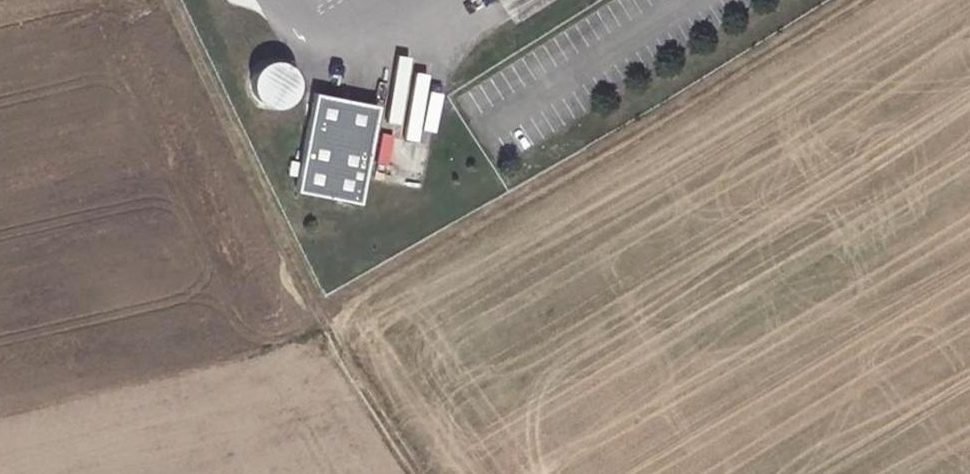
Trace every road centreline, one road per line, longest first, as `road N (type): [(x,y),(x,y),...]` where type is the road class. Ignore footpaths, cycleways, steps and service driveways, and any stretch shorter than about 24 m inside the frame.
road 1 (track): [(842,0),(360,300),(330,334)]
road 2 (track): [(330,334),(307,301),(169,0)]
road 3 (track): [(330,334),(416,473)]

